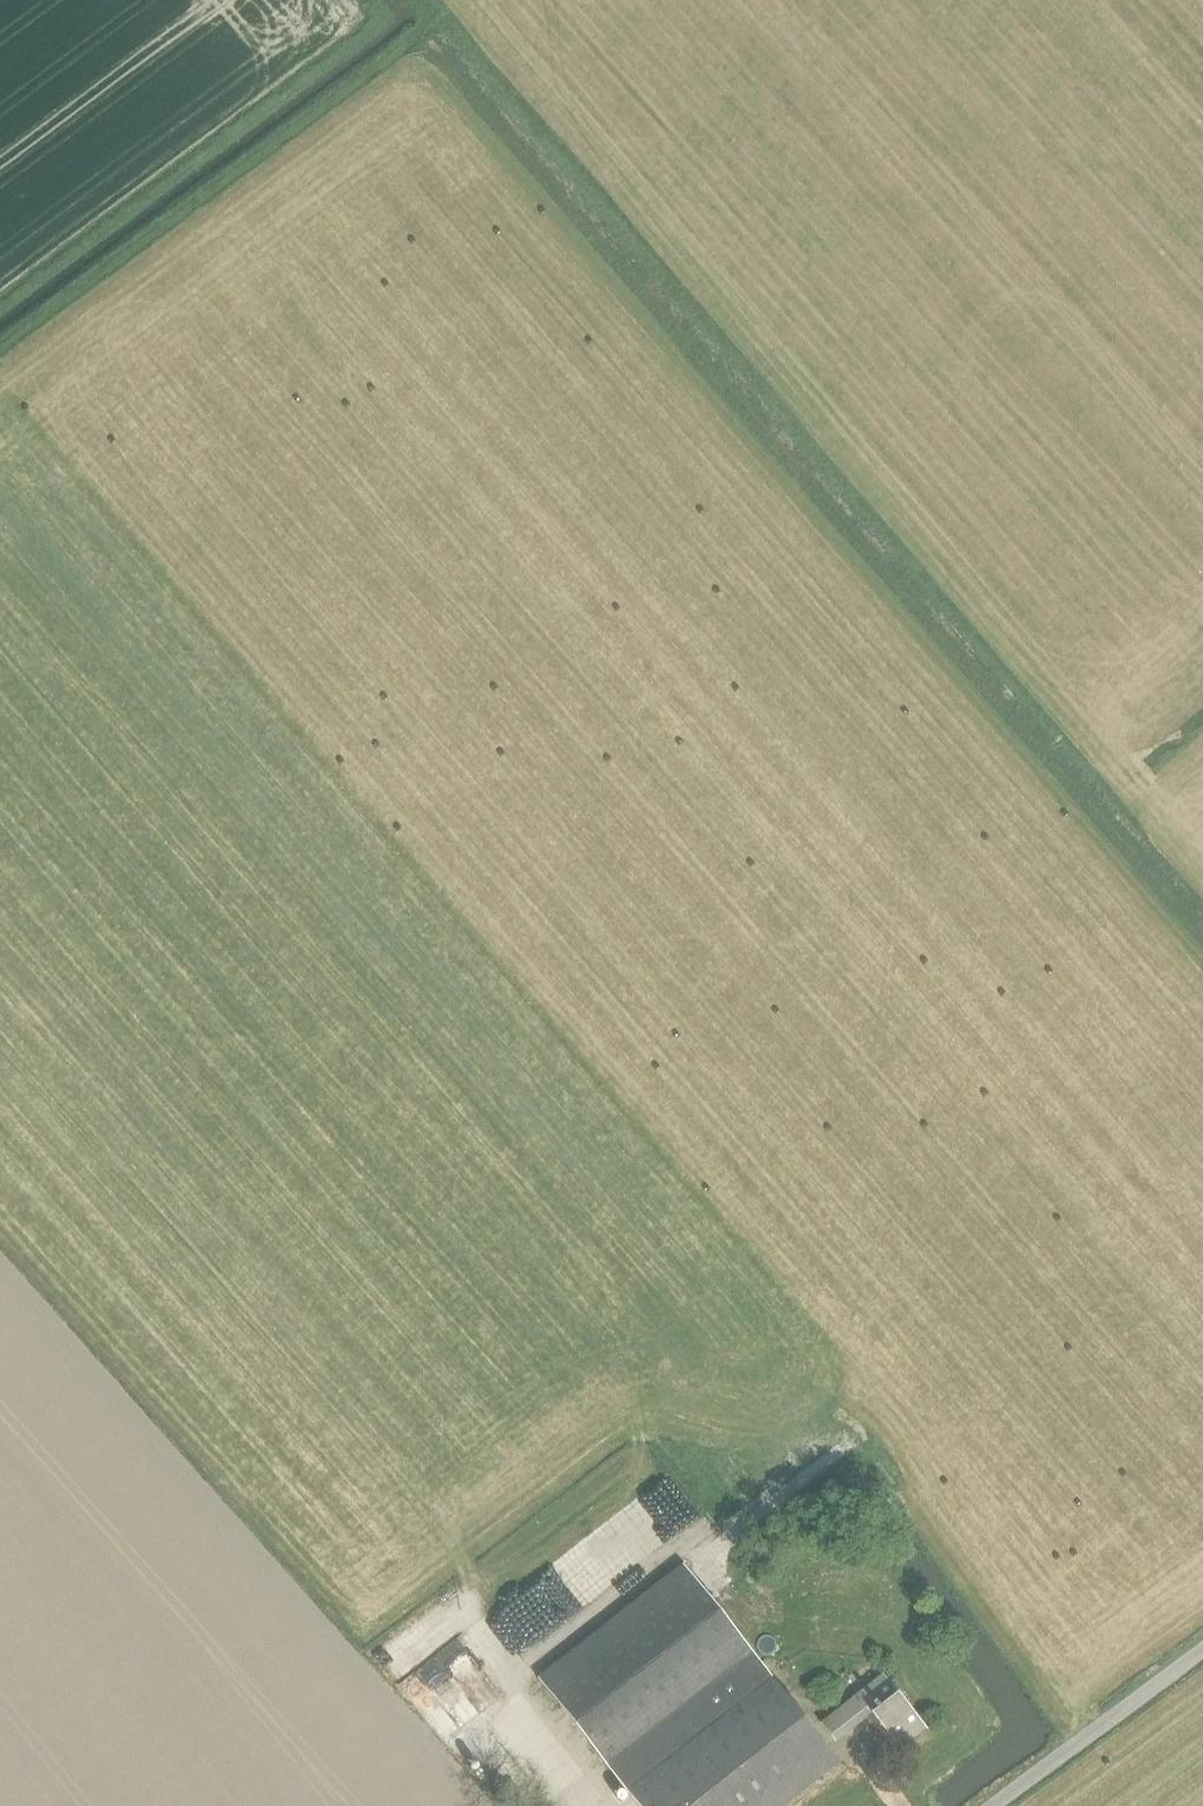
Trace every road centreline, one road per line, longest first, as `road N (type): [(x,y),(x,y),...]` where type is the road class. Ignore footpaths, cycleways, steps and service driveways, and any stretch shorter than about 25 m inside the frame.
road 1 (unclassified): [(995,1805),(1202,1652)]

